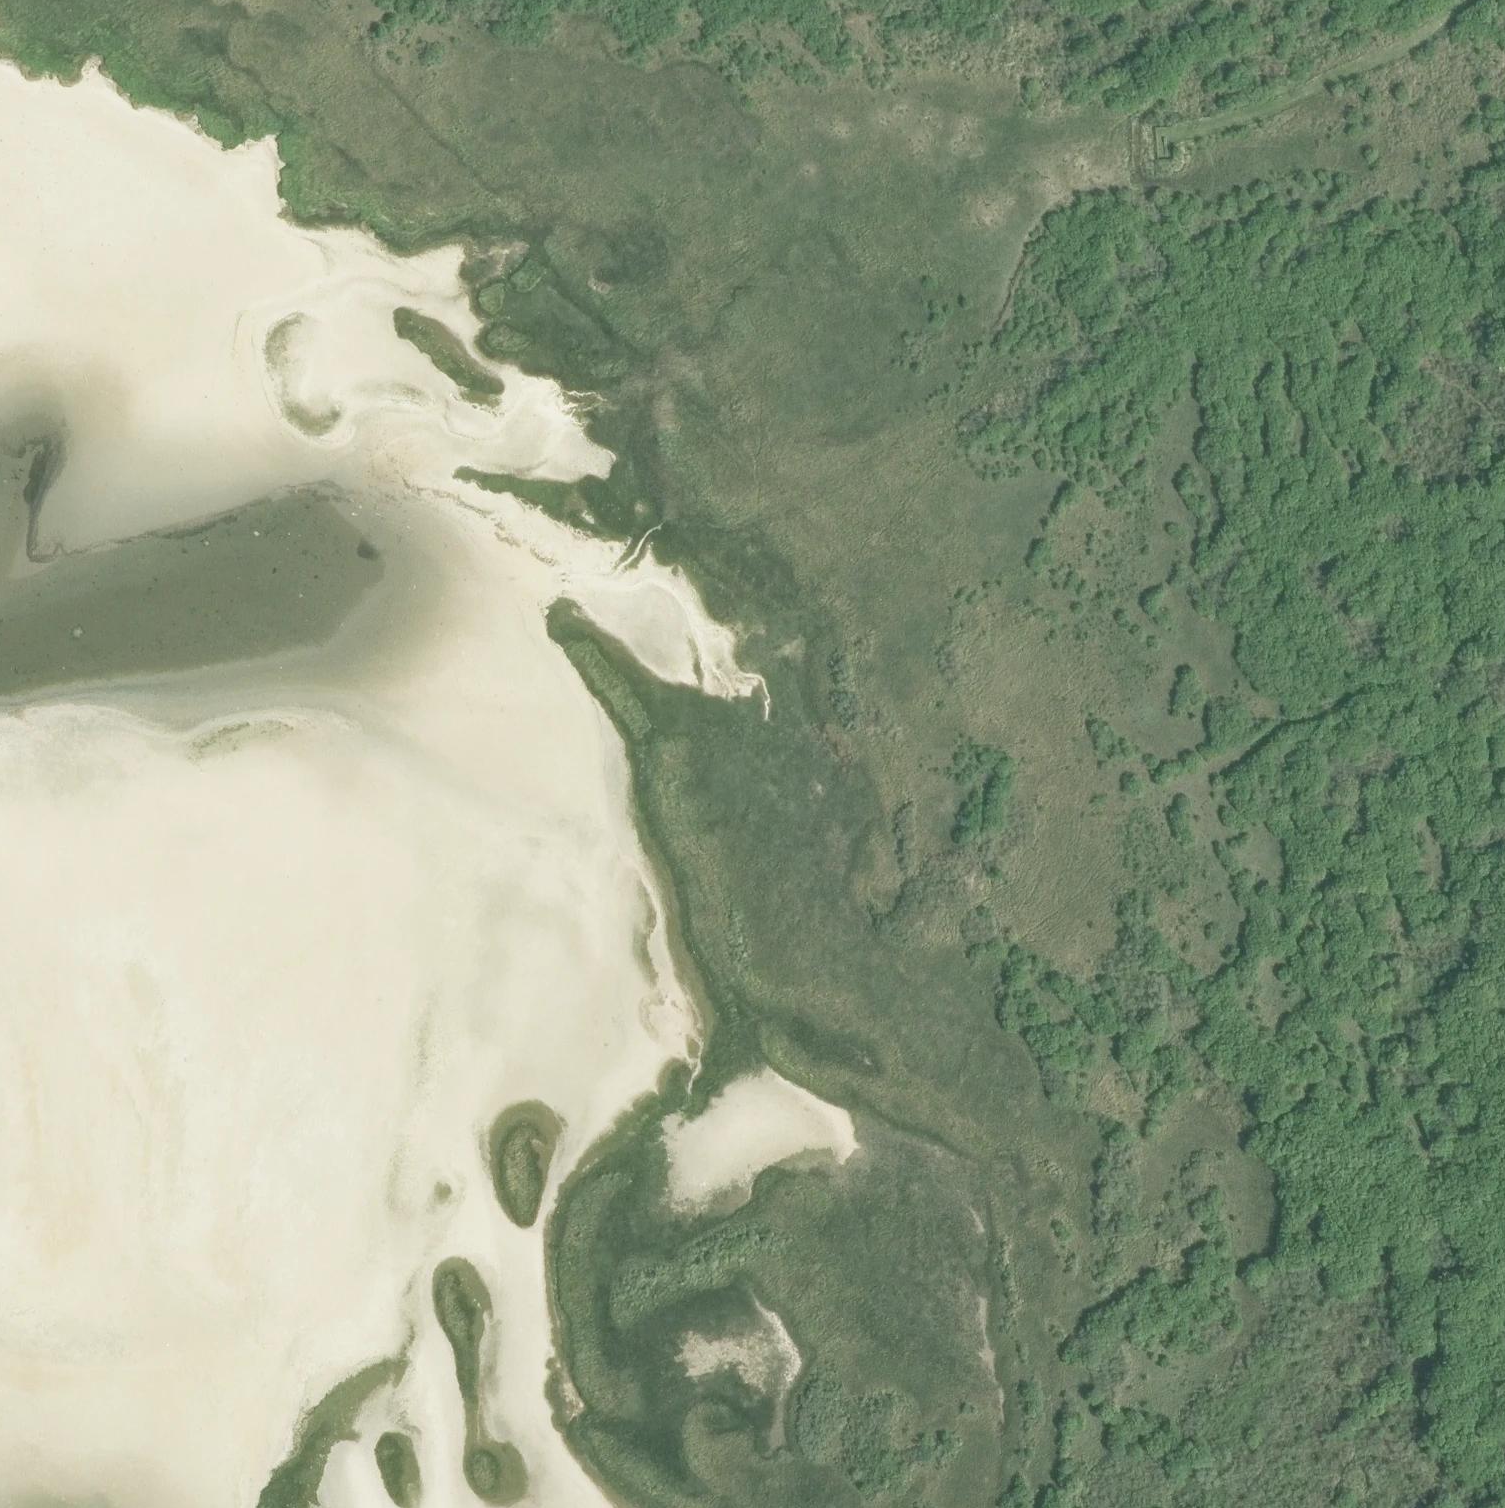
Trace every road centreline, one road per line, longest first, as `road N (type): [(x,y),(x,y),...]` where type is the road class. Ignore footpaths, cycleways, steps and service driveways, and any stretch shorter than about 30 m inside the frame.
road 1 (track): [(1466,0),(1399,53),(1271,110),(1166,138)]

